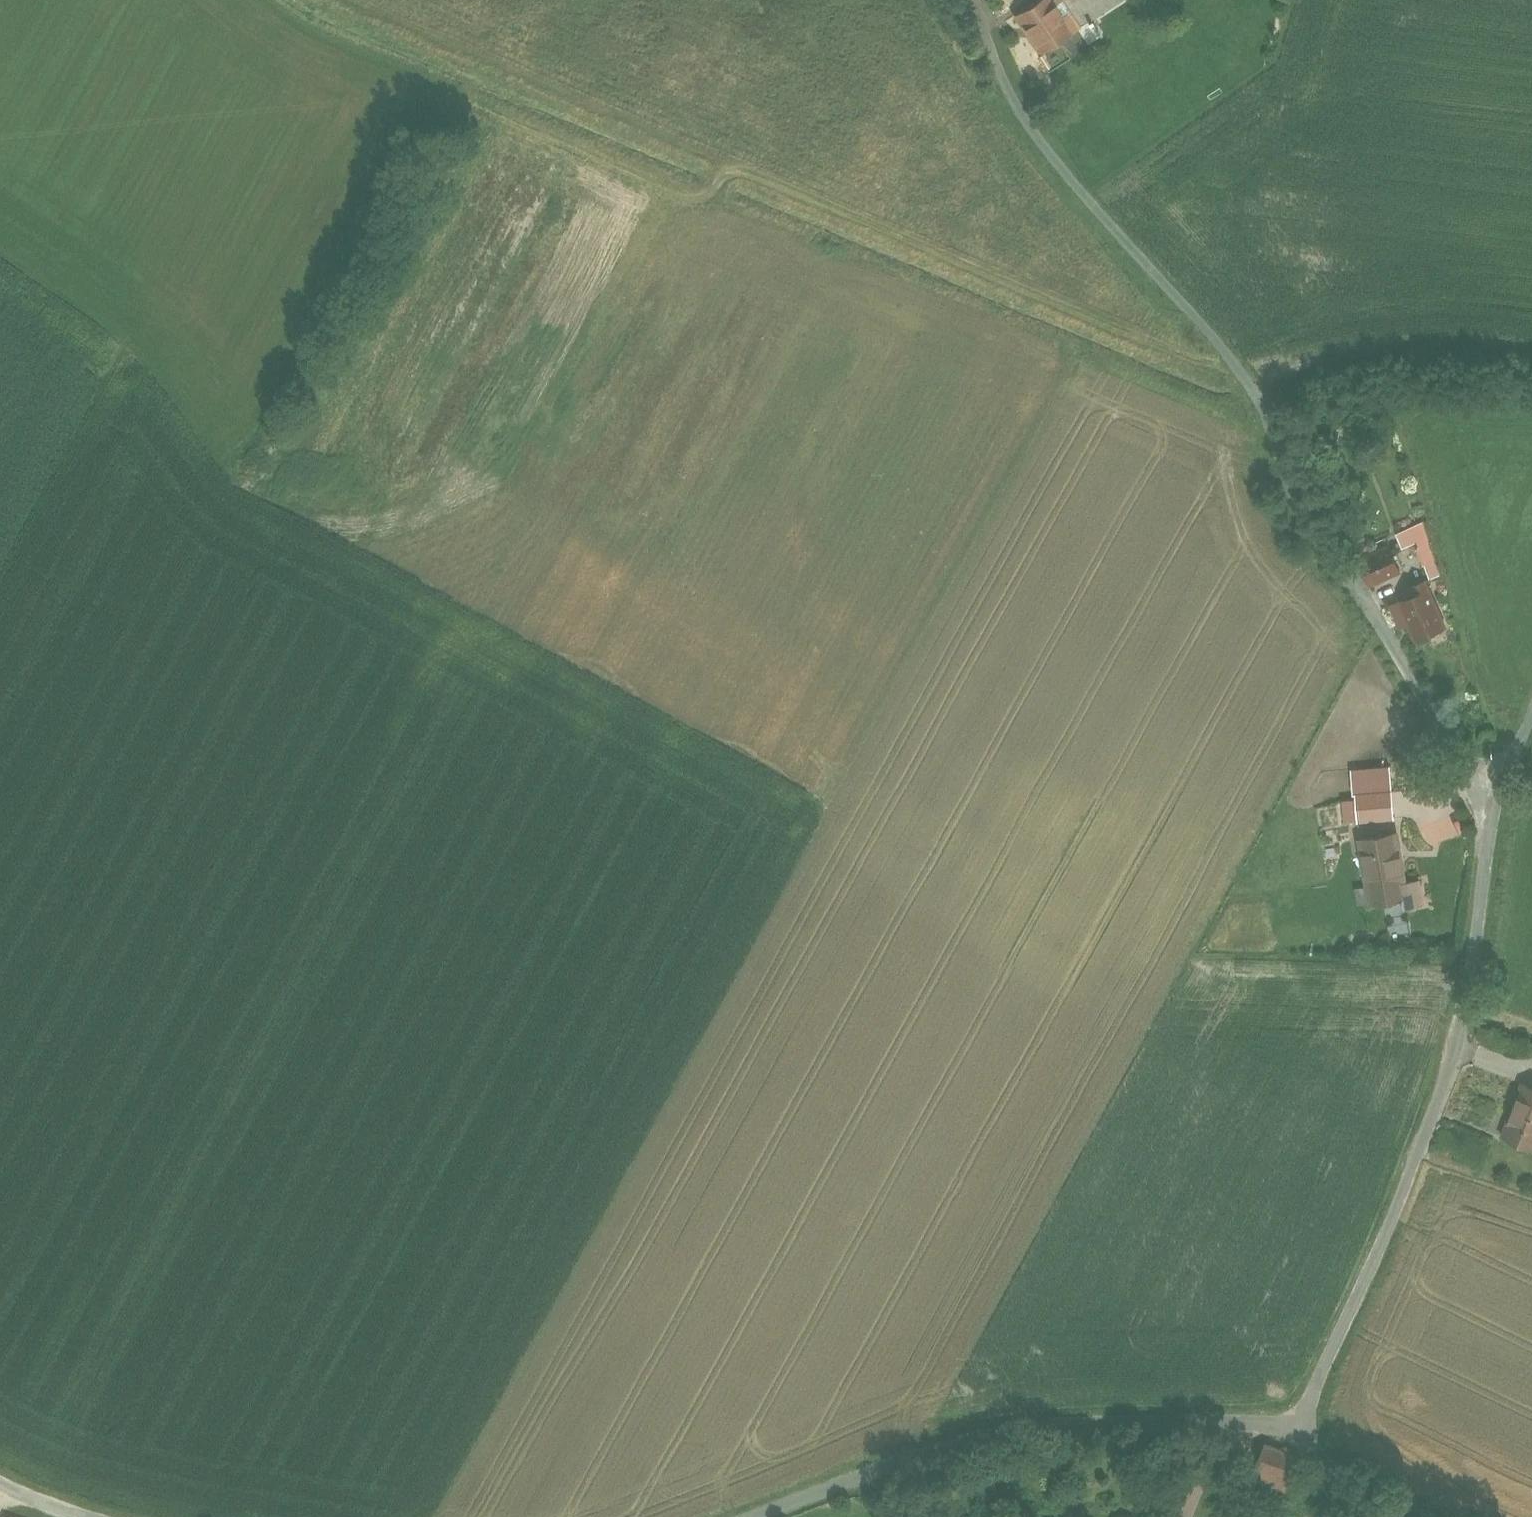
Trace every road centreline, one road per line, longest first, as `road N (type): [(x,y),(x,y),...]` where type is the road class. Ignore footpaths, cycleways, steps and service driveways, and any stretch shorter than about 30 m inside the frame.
road 1 (unclassified): [(1487,799),(1452,762),(1359,602),(1289,503),(1257,406),(1028,136),(964,0)]
road 2 (residential): [(1297,1431),(1443,1091),(1474,951),(1487,799)]
road 3 (residential): [(759,1516),(994,1436),(1088,1425),(1297,1431)]

